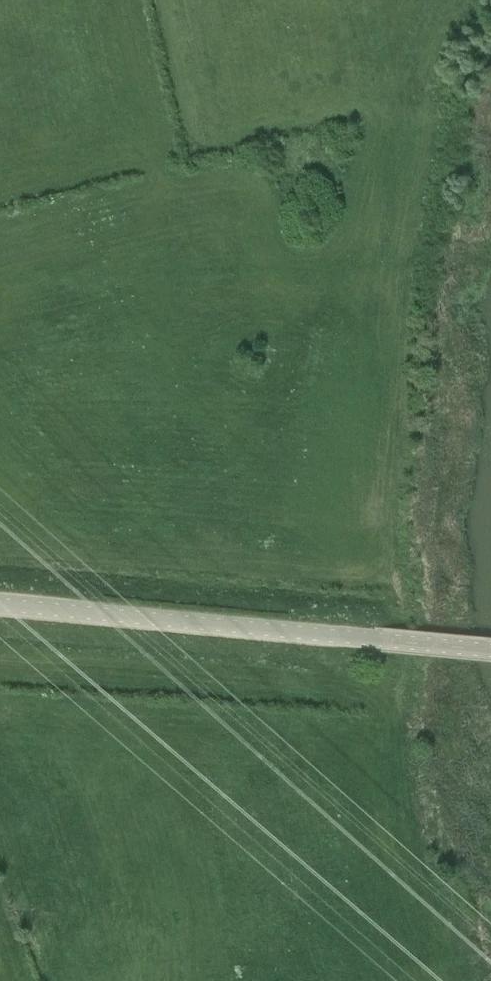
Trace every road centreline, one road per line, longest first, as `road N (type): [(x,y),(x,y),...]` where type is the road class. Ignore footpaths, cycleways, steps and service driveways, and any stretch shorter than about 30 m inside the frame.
road 1 (unclassified): [(490,650),(0,604)]

